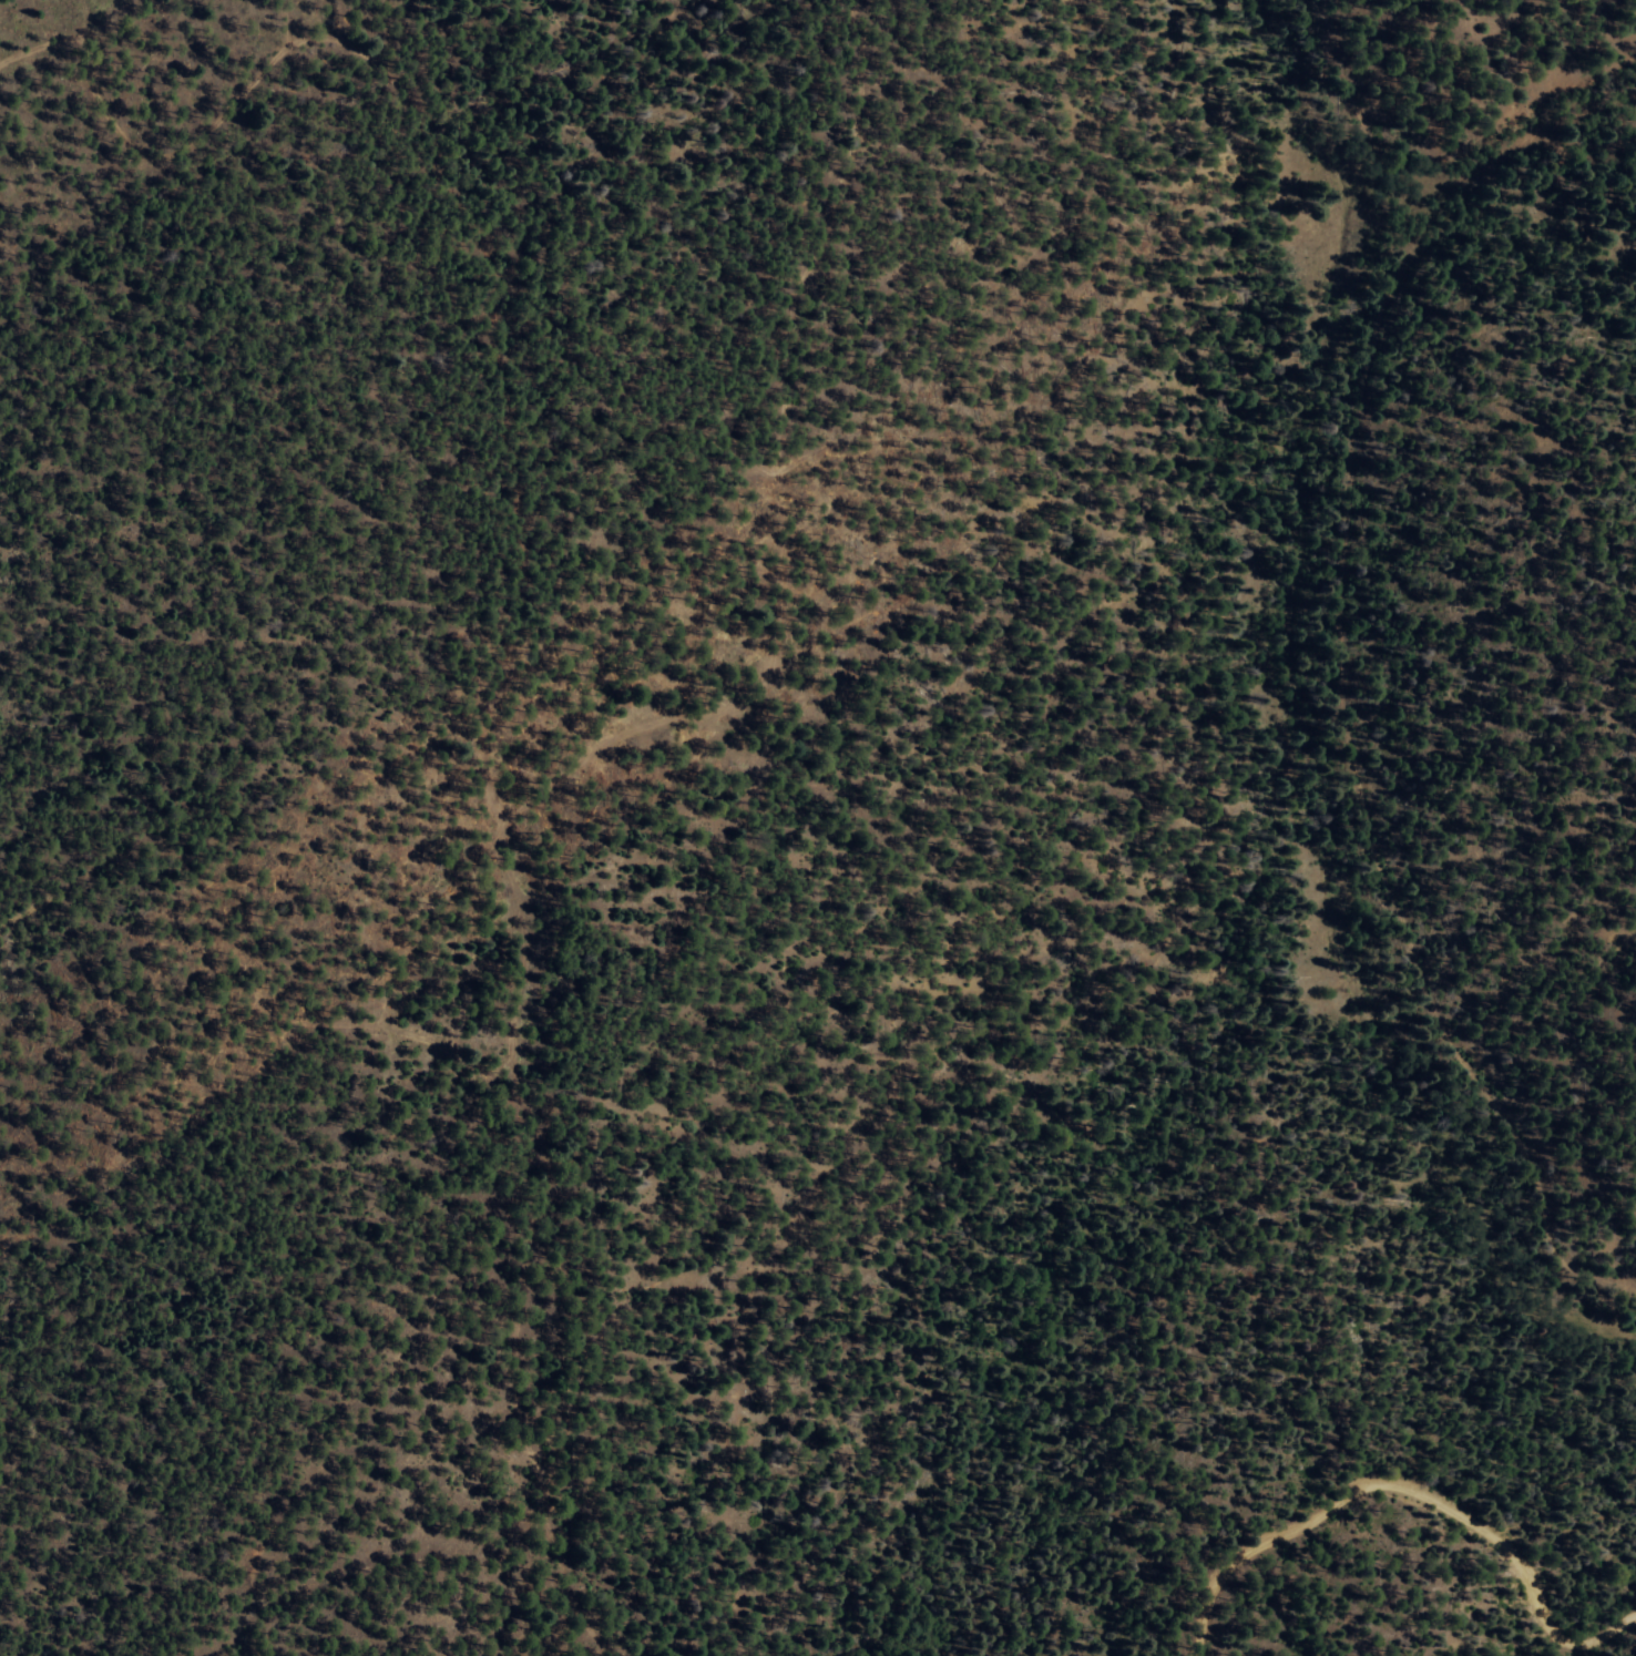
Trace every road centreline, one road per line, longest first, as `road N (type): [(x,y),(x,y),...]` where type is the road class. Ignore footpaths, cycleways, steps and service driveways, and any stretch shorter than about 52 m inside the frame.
road 1 (residential): [(801,0),(819,176),(796,305),(732,510),(492,861),(469,926),(451,1148),(474,1348),(591,1655)]
road 2 (residential): [(1179,1655),(1203,1582),(1398,1469),(1503,1547),(1559,1655)]

